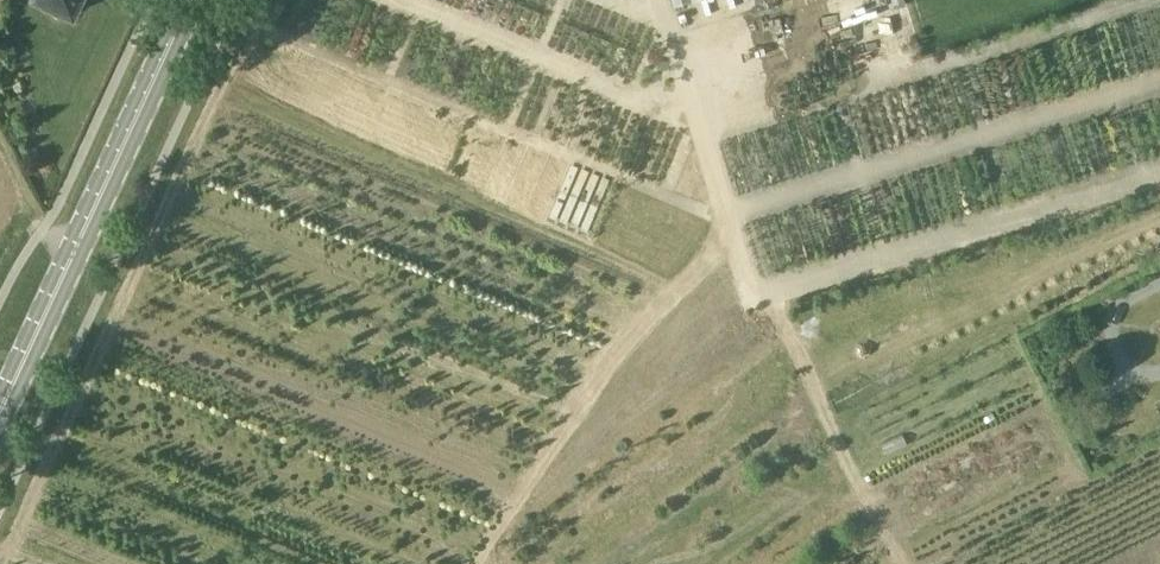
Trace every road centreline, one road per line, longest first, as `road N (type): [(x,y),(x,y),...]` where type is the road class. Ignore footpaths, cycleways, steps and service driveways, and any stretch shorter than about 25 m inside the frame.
road 1 (track): [(657,0),(726,226),(891,563)]
road 2 (primary): [(0,422),(190,0)]
road 3 (track): [(468,563),(640,318),(726,226)]

